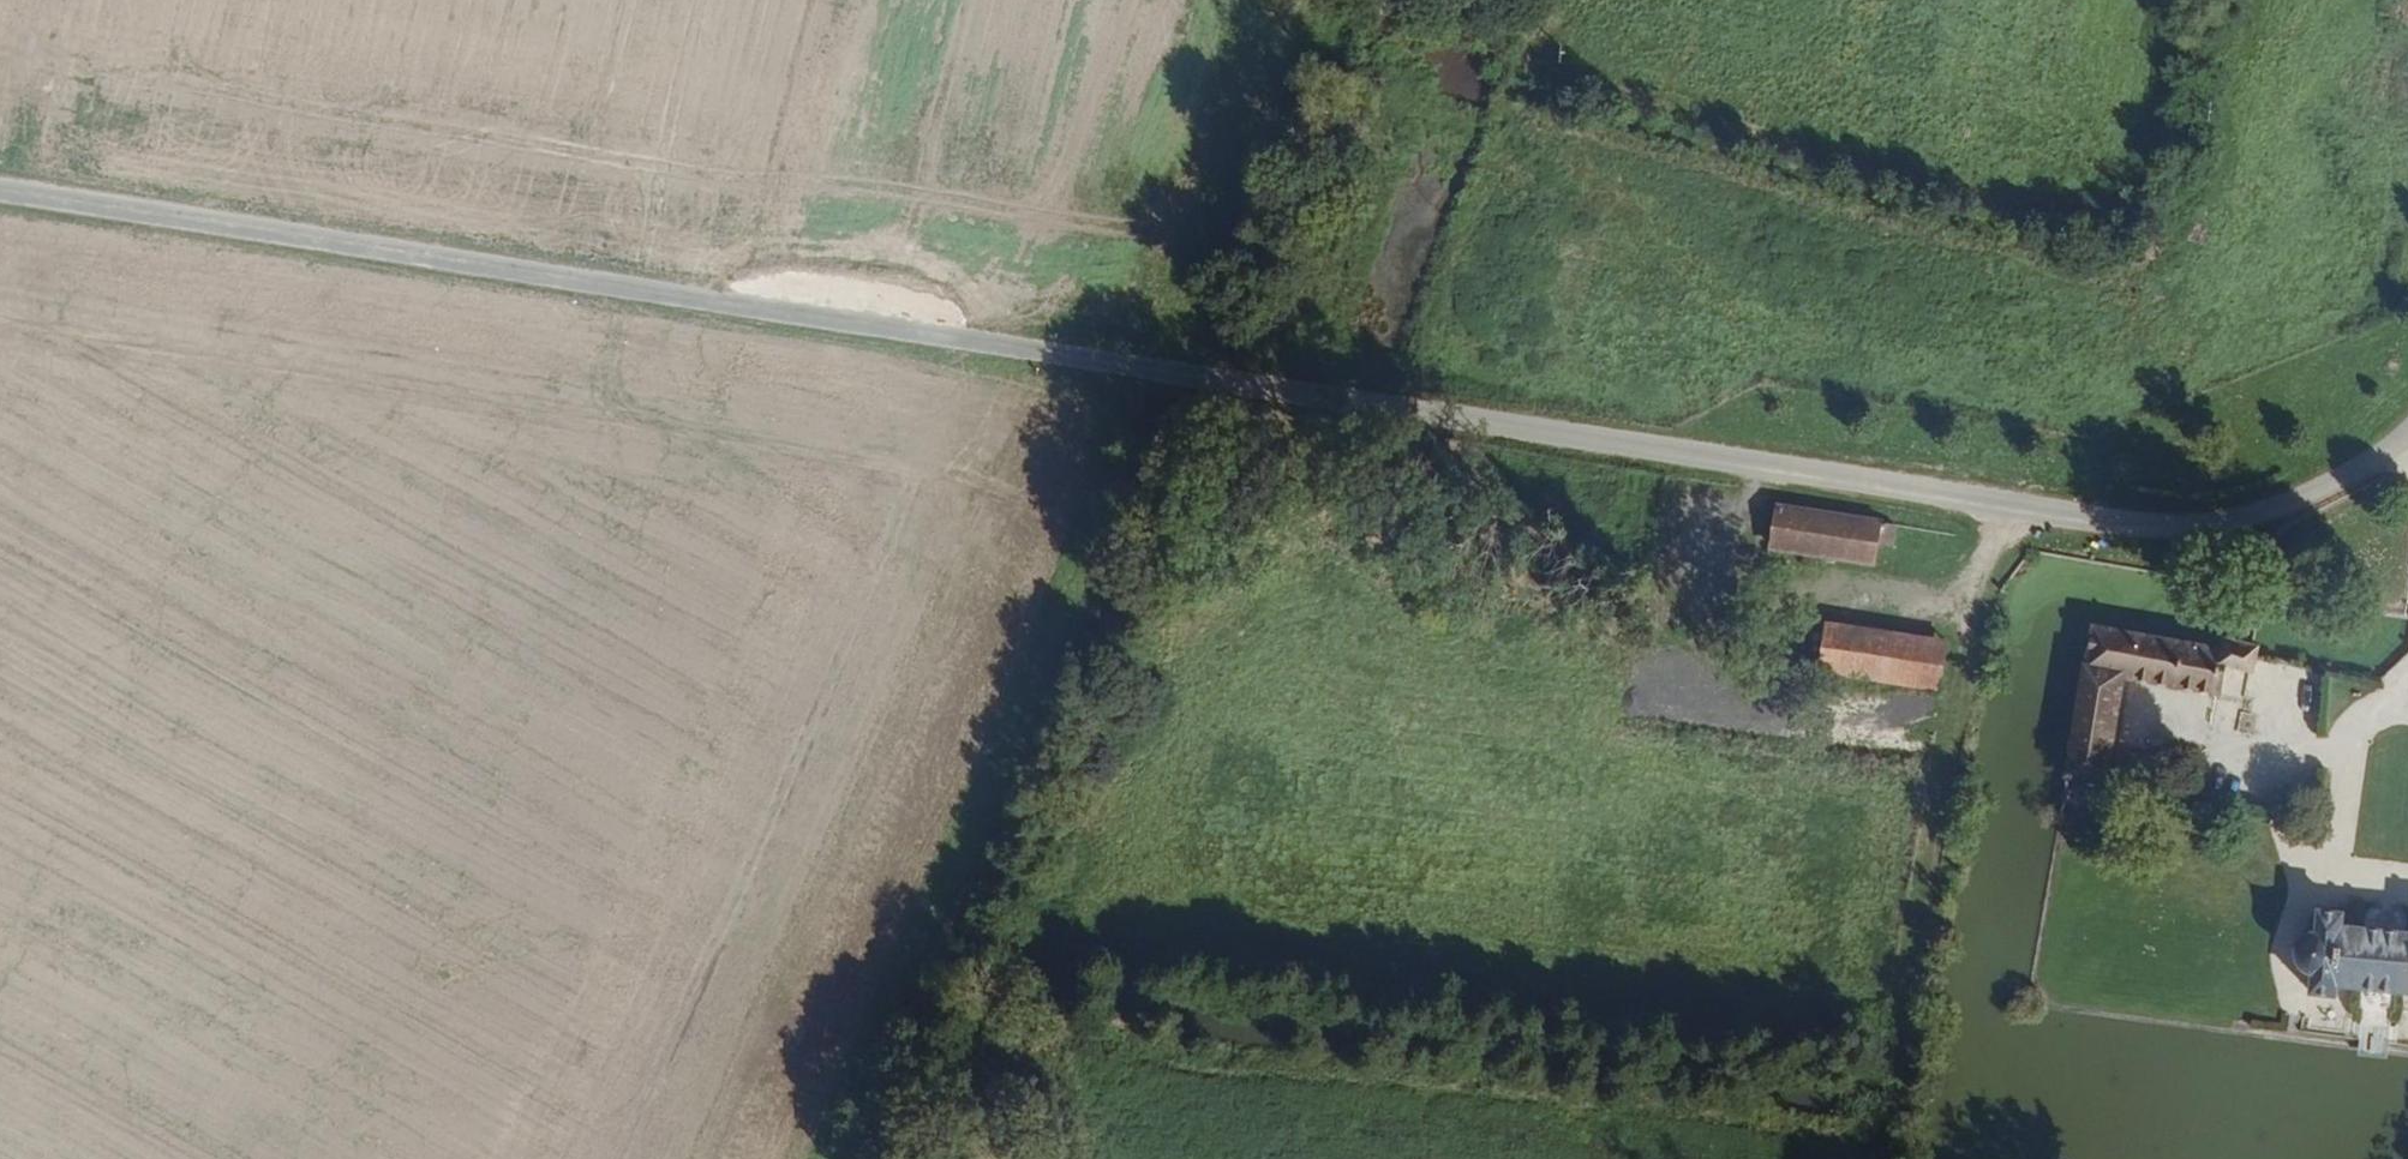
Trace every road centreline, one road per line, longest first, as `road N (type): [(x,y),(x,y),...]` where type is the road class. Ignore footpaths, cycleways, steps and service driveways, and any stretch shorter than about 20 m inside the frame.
road 1 (unclassified): [(2407,439),(2259,514),(2175,534),(1673,448),(813,324),(0,193)]

